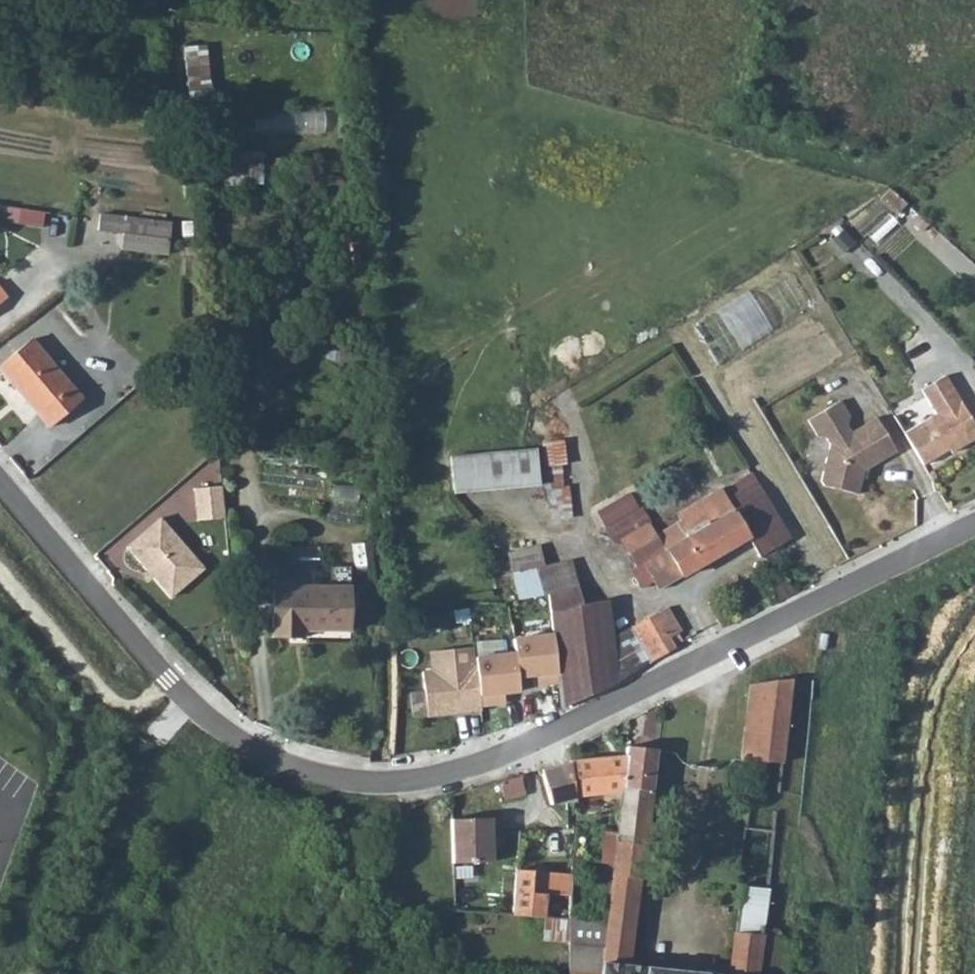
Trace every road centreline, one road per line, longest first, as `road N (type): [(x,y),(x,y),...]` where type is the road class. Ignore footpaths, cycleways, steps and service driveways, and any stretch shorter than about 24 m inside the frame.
road 1 (residential): [(0,488),(134,647),(210,722),(282,766),(355,783),(440,776),(496,758),(974,524)]

